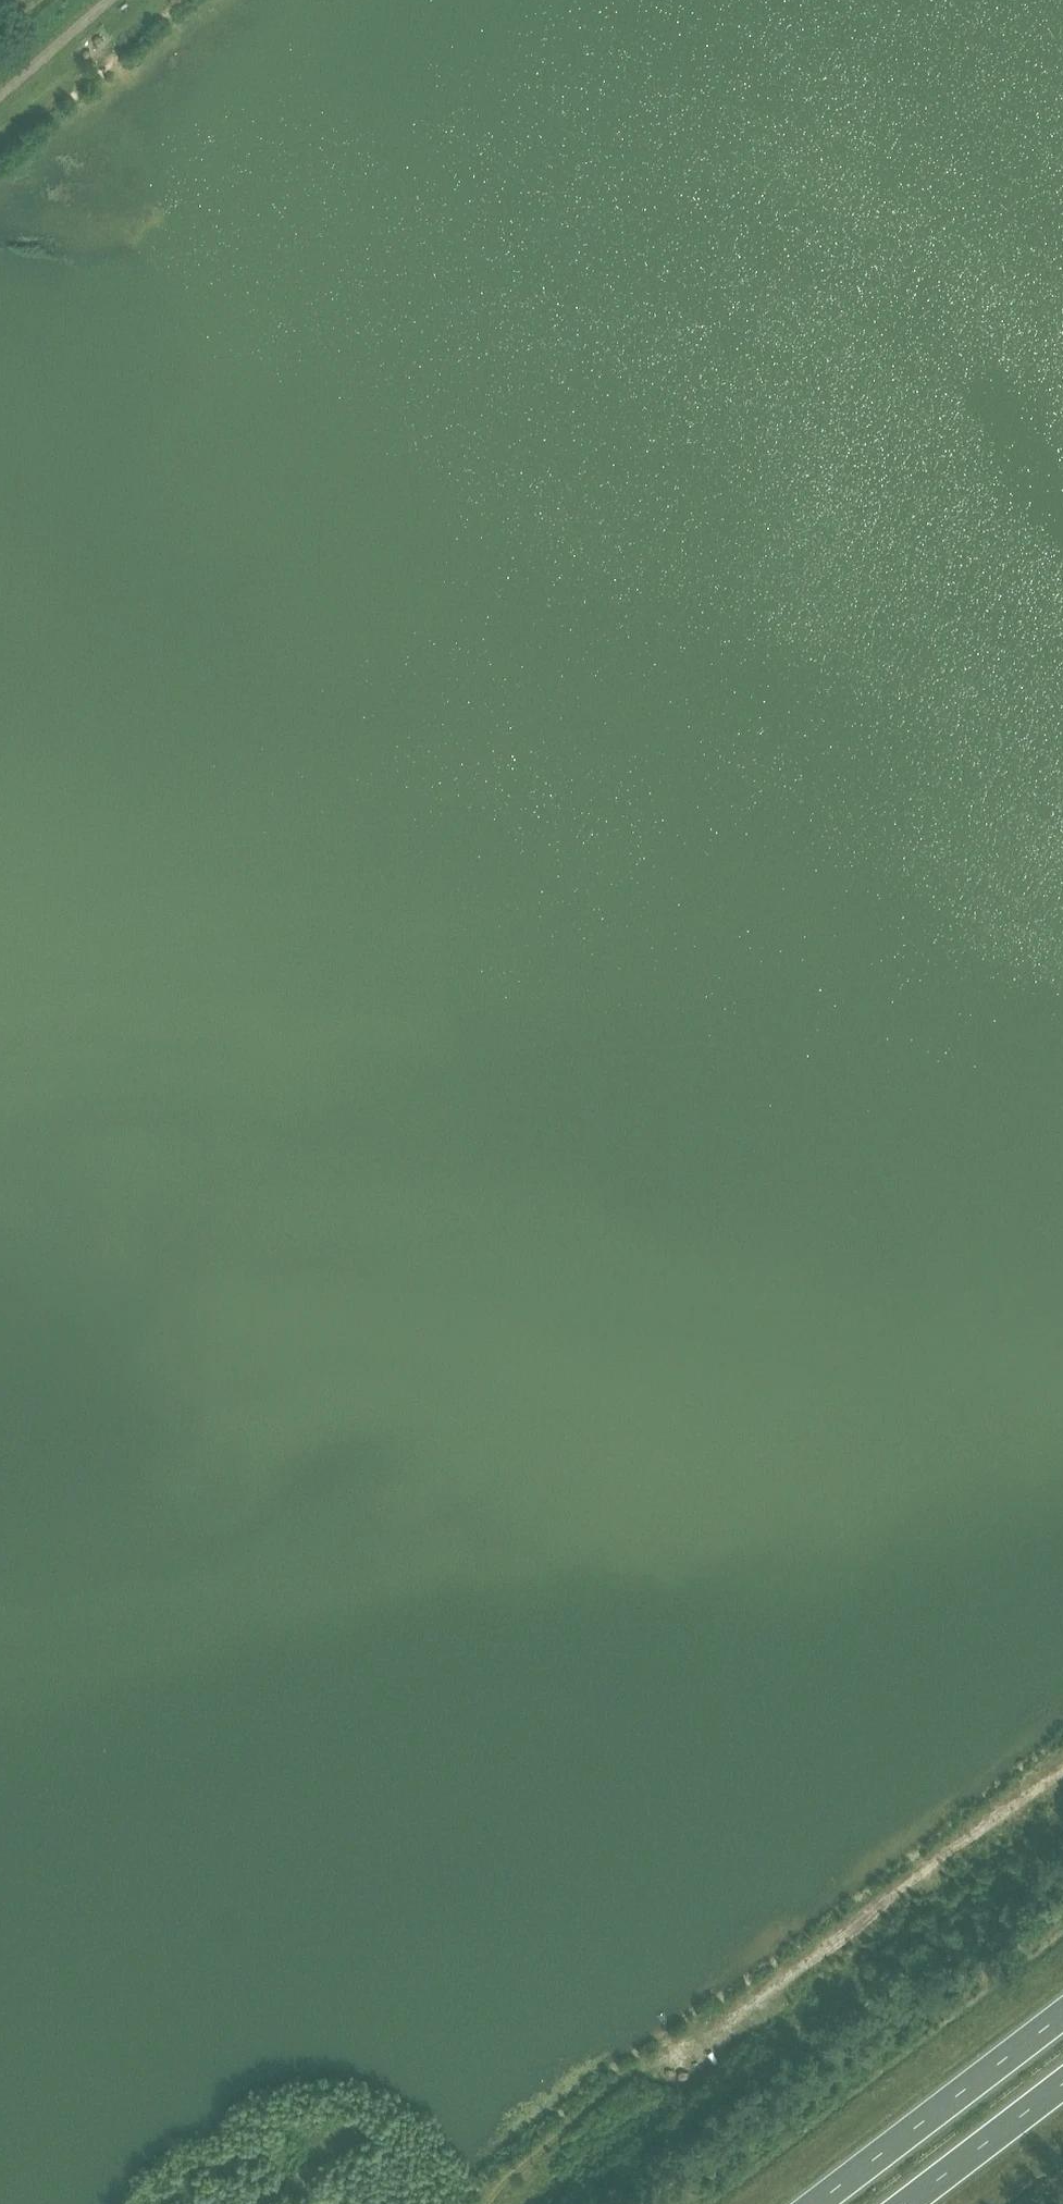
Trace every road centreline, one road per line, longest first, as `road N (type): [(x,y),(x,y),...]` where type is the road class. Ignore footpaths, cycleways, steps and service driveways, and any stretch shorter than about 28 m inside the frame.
road 1 (track): [(1062,1758),(860,1920),(592,2107),(483,2203)]
road 2 (trunk): [(1062,2015),(815,2203)]
road 3 (trunk): [(903,2203),(1062,2082)]
road 4 (track): [(0,99),(108,0)]

